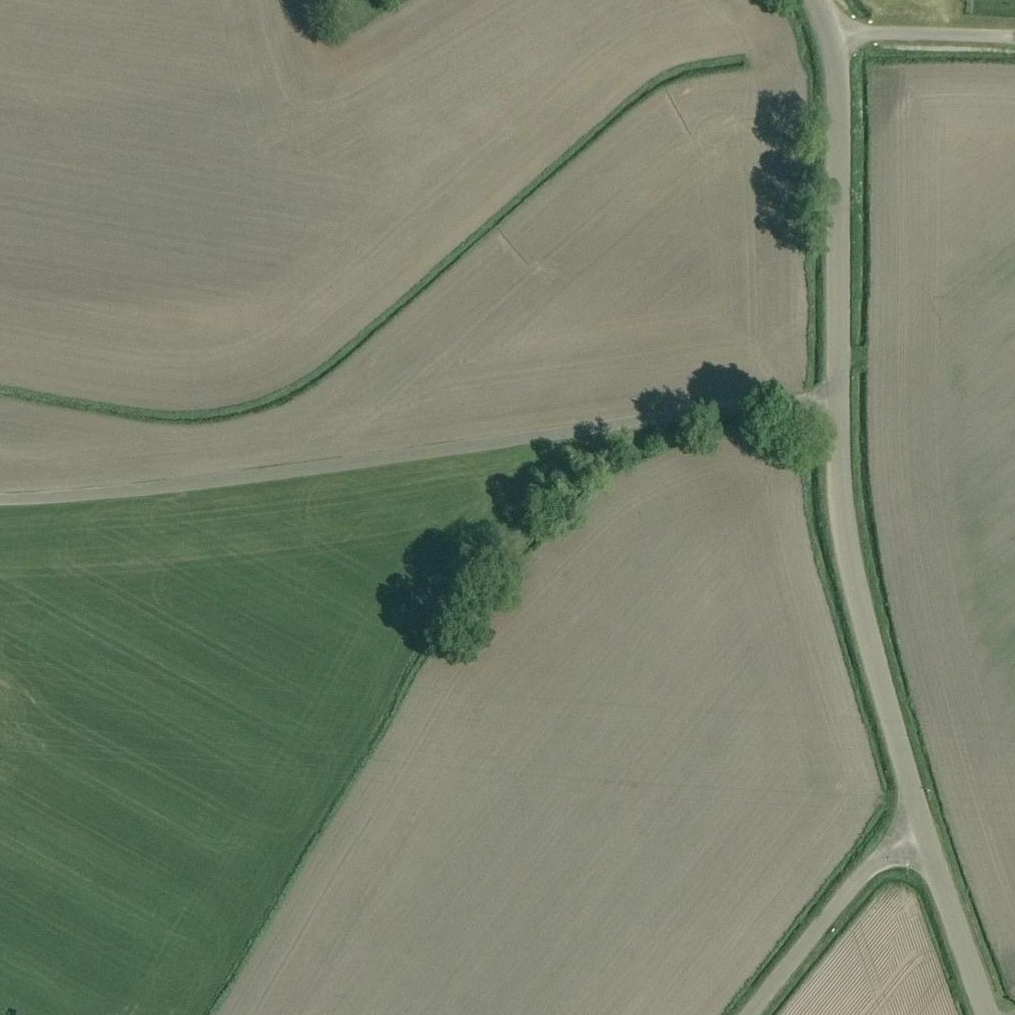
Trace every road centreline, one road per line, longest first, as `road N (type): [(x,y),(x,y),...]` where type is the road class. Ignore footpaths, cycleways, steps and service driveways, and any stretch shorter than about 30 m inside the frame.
road 1 (unclassified): [(0,498),(392,459),(839,396)]
road 2 (unclassified): [(922,832),(853,580),(840,504),(839,396)]
road 3 (unclassified): [(839,396),(839,96),(828,41)]
road 4 (unclassified): [(750,1014),(851,886),(922,832)]
road 5 (unclassified): [(985,1014),(922,832)]
road 6 (unclassified): [(1014,38),(854,34),(828,41)]

